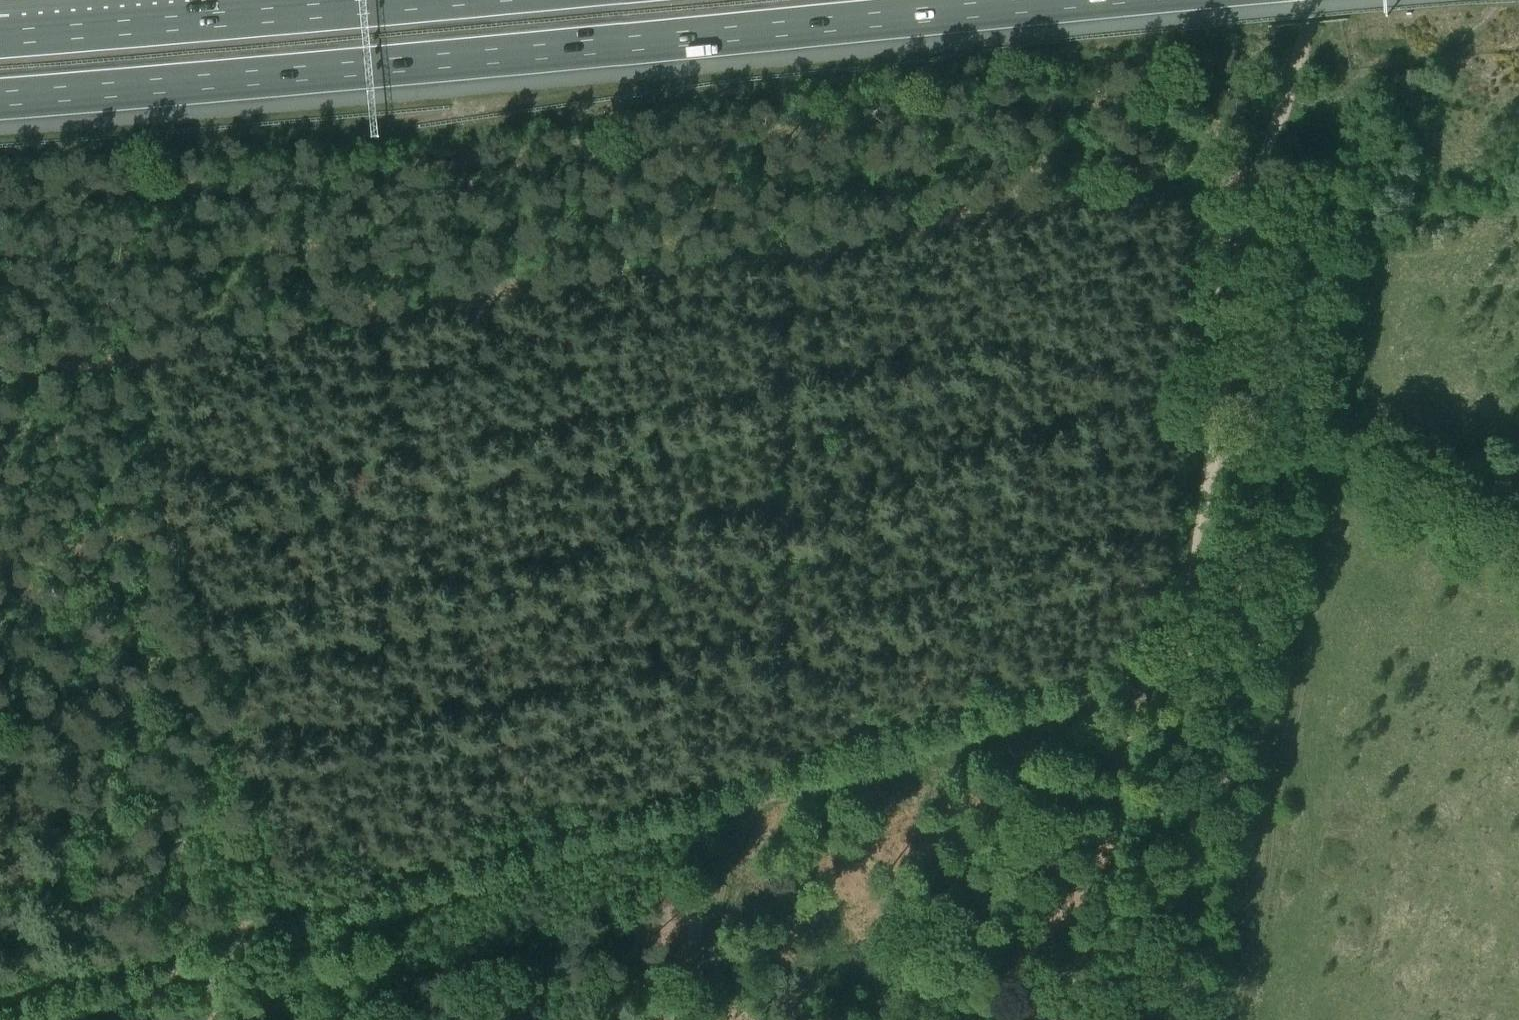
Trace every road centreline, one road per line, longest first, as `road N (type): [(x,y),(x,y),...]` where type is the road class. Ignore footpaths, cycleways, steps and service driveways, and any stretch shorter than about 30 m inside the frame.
road 1 (track): [(1261,173),(0,381)]
road 2 (track): [(55,1019),(1127,685),(1184,683)]
road 3 (motorway): [(0,92),(1133,0)]
road 4 (track): [(125,358),(268,872),(301,943)]
road 5 (track): [(368,319),(527,875)]
road 6 (track): [(1184,683),(1269,147)]
road 7 (track): [(787,254),(787,685),(798,789)]
road 8 (motorway): [(420,0),(0,36)]
road 9 (track): [(1131,1019),(1184,683)]
road 10 (track): [(685,1019),(744,806)]
road 11 (track): [(1518,591),(1391,518)]

